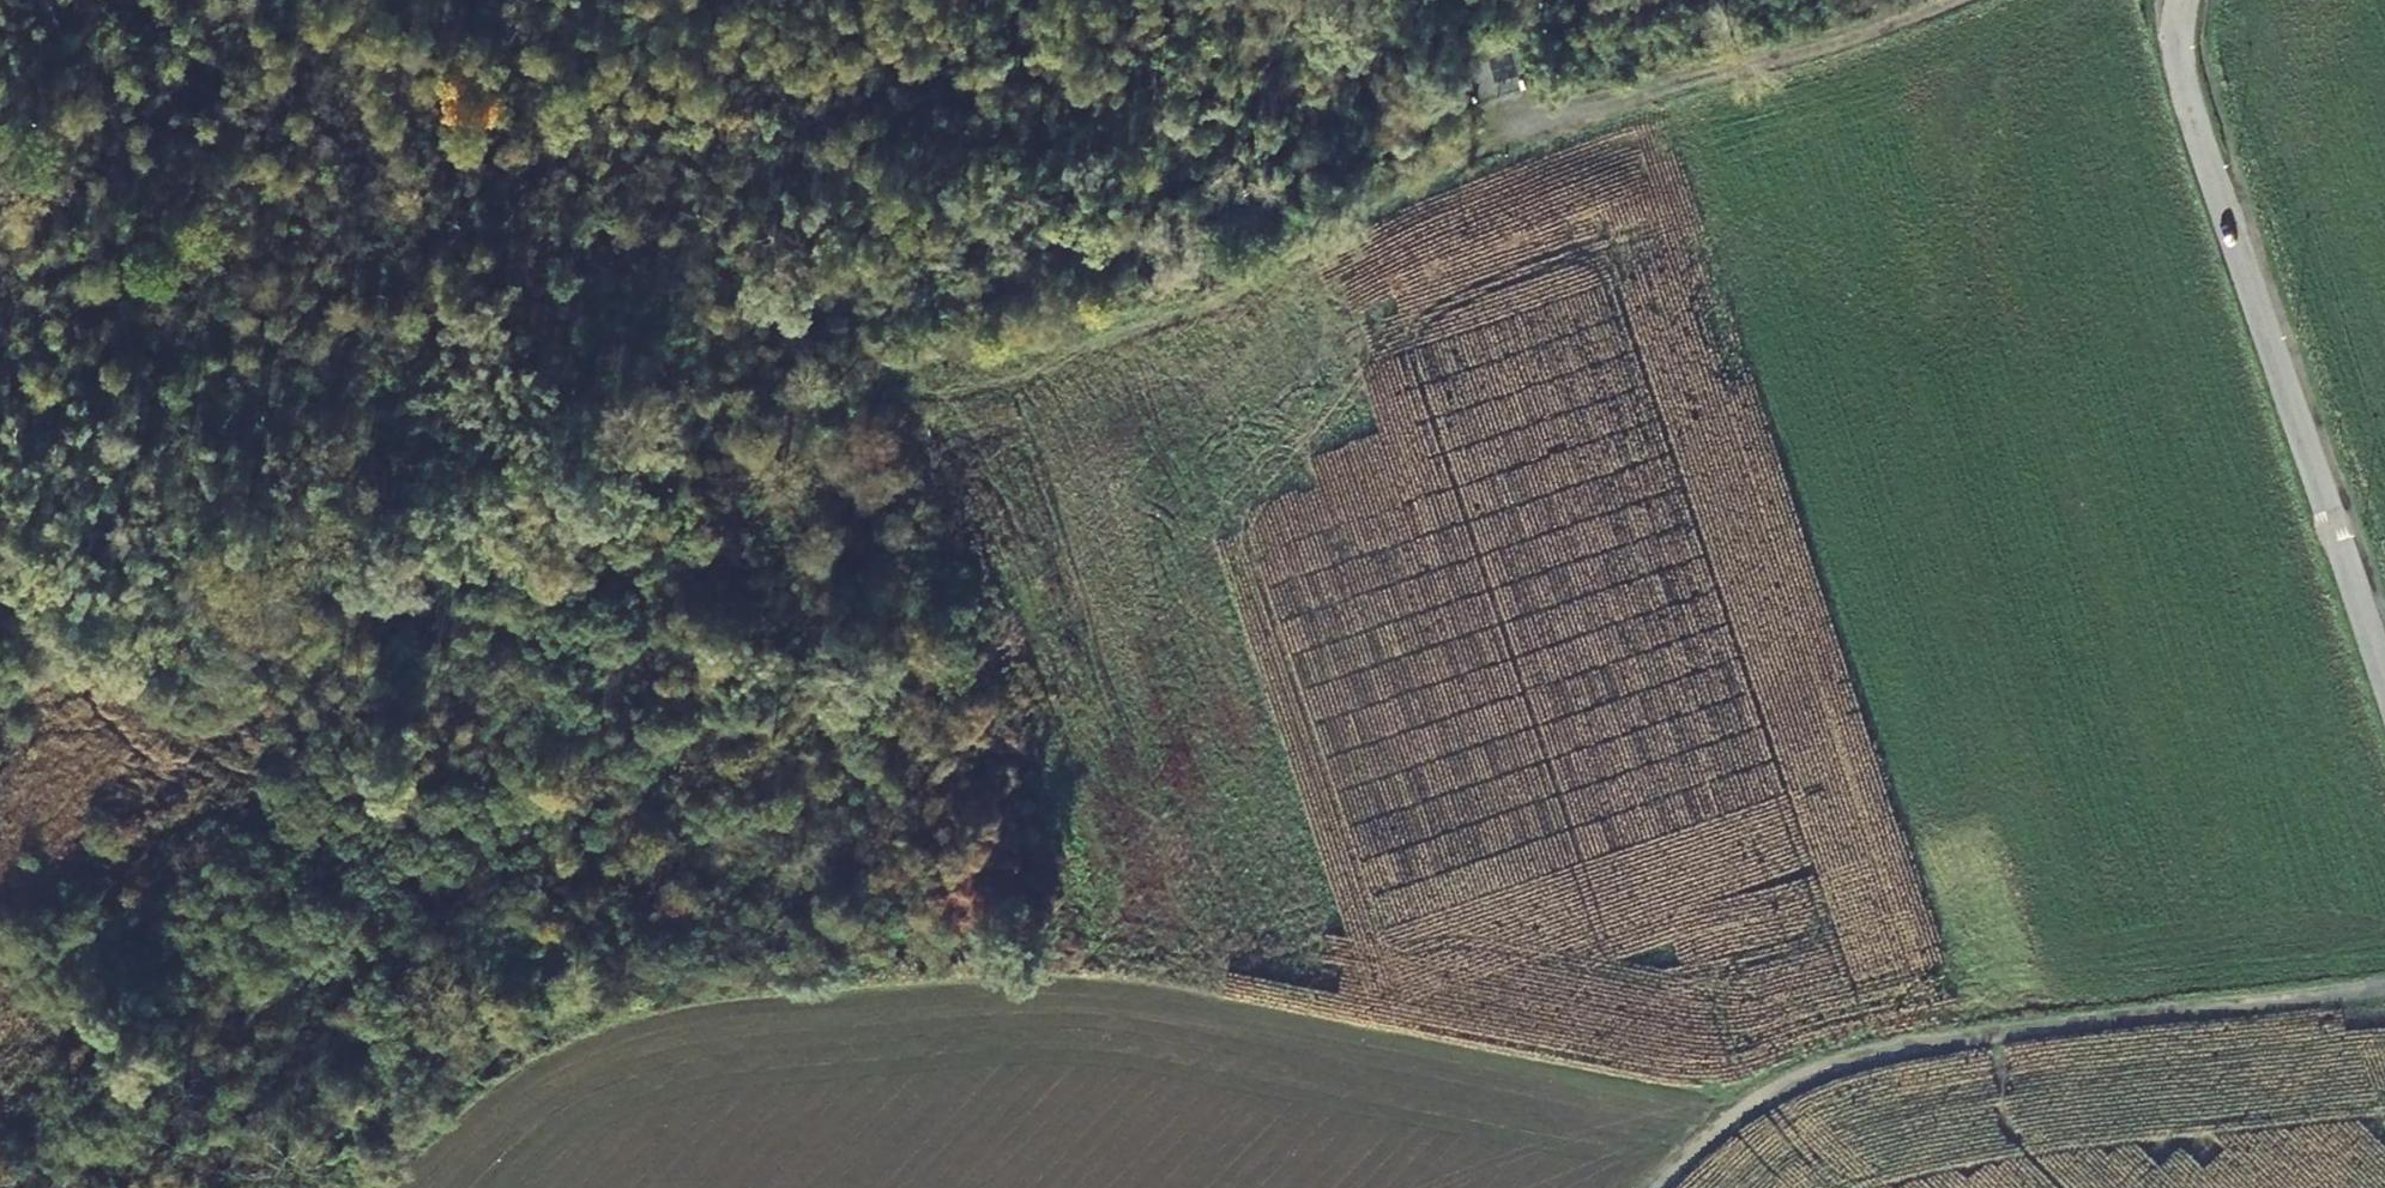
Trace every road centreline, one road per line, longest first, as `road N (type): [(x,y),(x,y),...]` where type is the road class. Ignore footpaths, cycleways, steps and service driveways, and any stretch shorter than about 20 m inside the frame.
road 1 (track): [(2384,986),(1988,1033),(1755,1090),(1668,1187)]
road 2 (residential): [(2384,685),(2186,49),(2182,0)]

